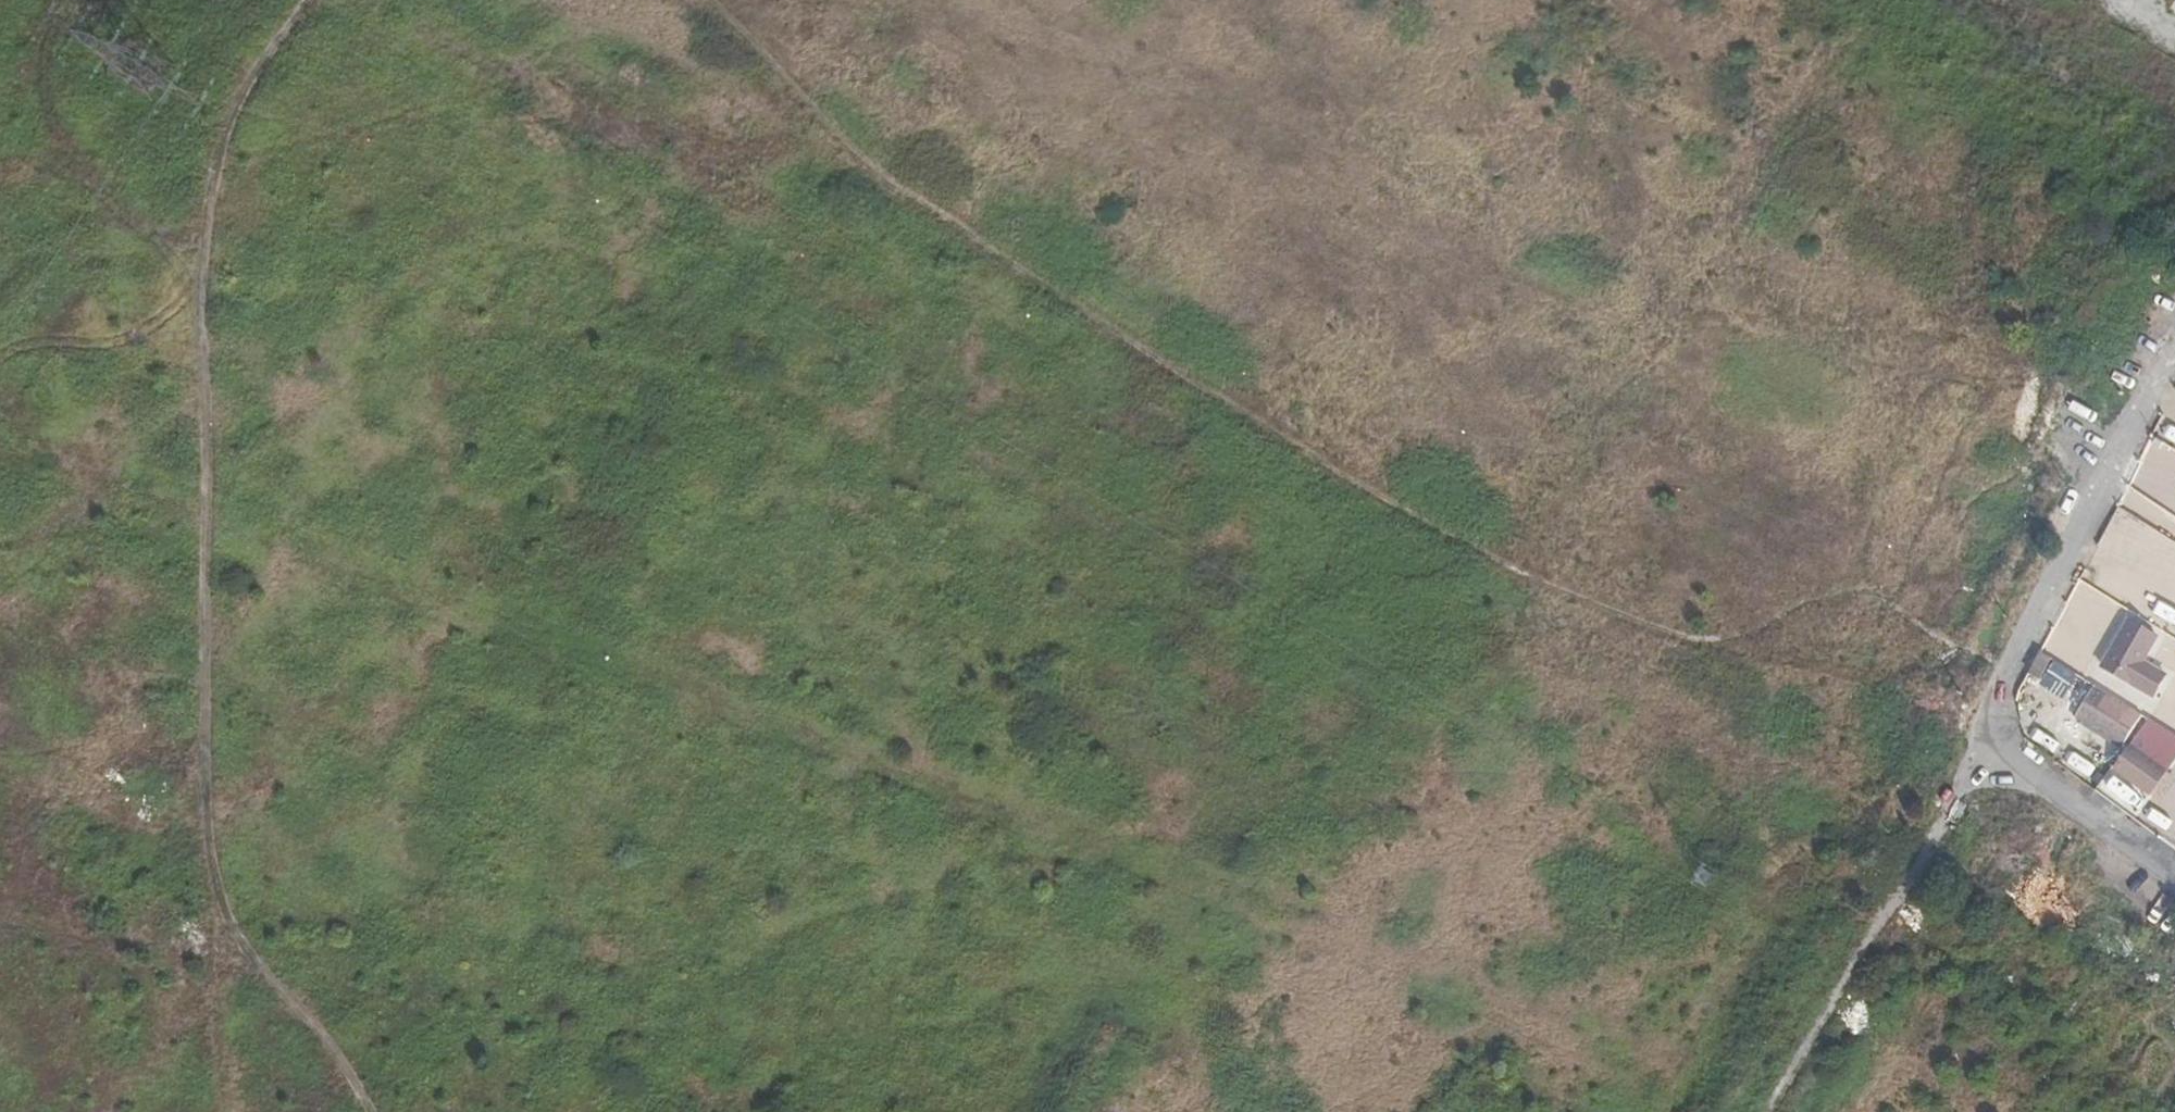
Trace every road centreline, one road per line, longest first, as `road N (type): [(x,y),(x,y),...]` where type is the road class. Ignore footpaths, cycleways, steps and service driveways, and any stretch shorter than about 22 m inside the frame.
road 1 (track): [(1969,750),(2174,337)]
road 2 (residential): [(1969,750),(2174,895)]

